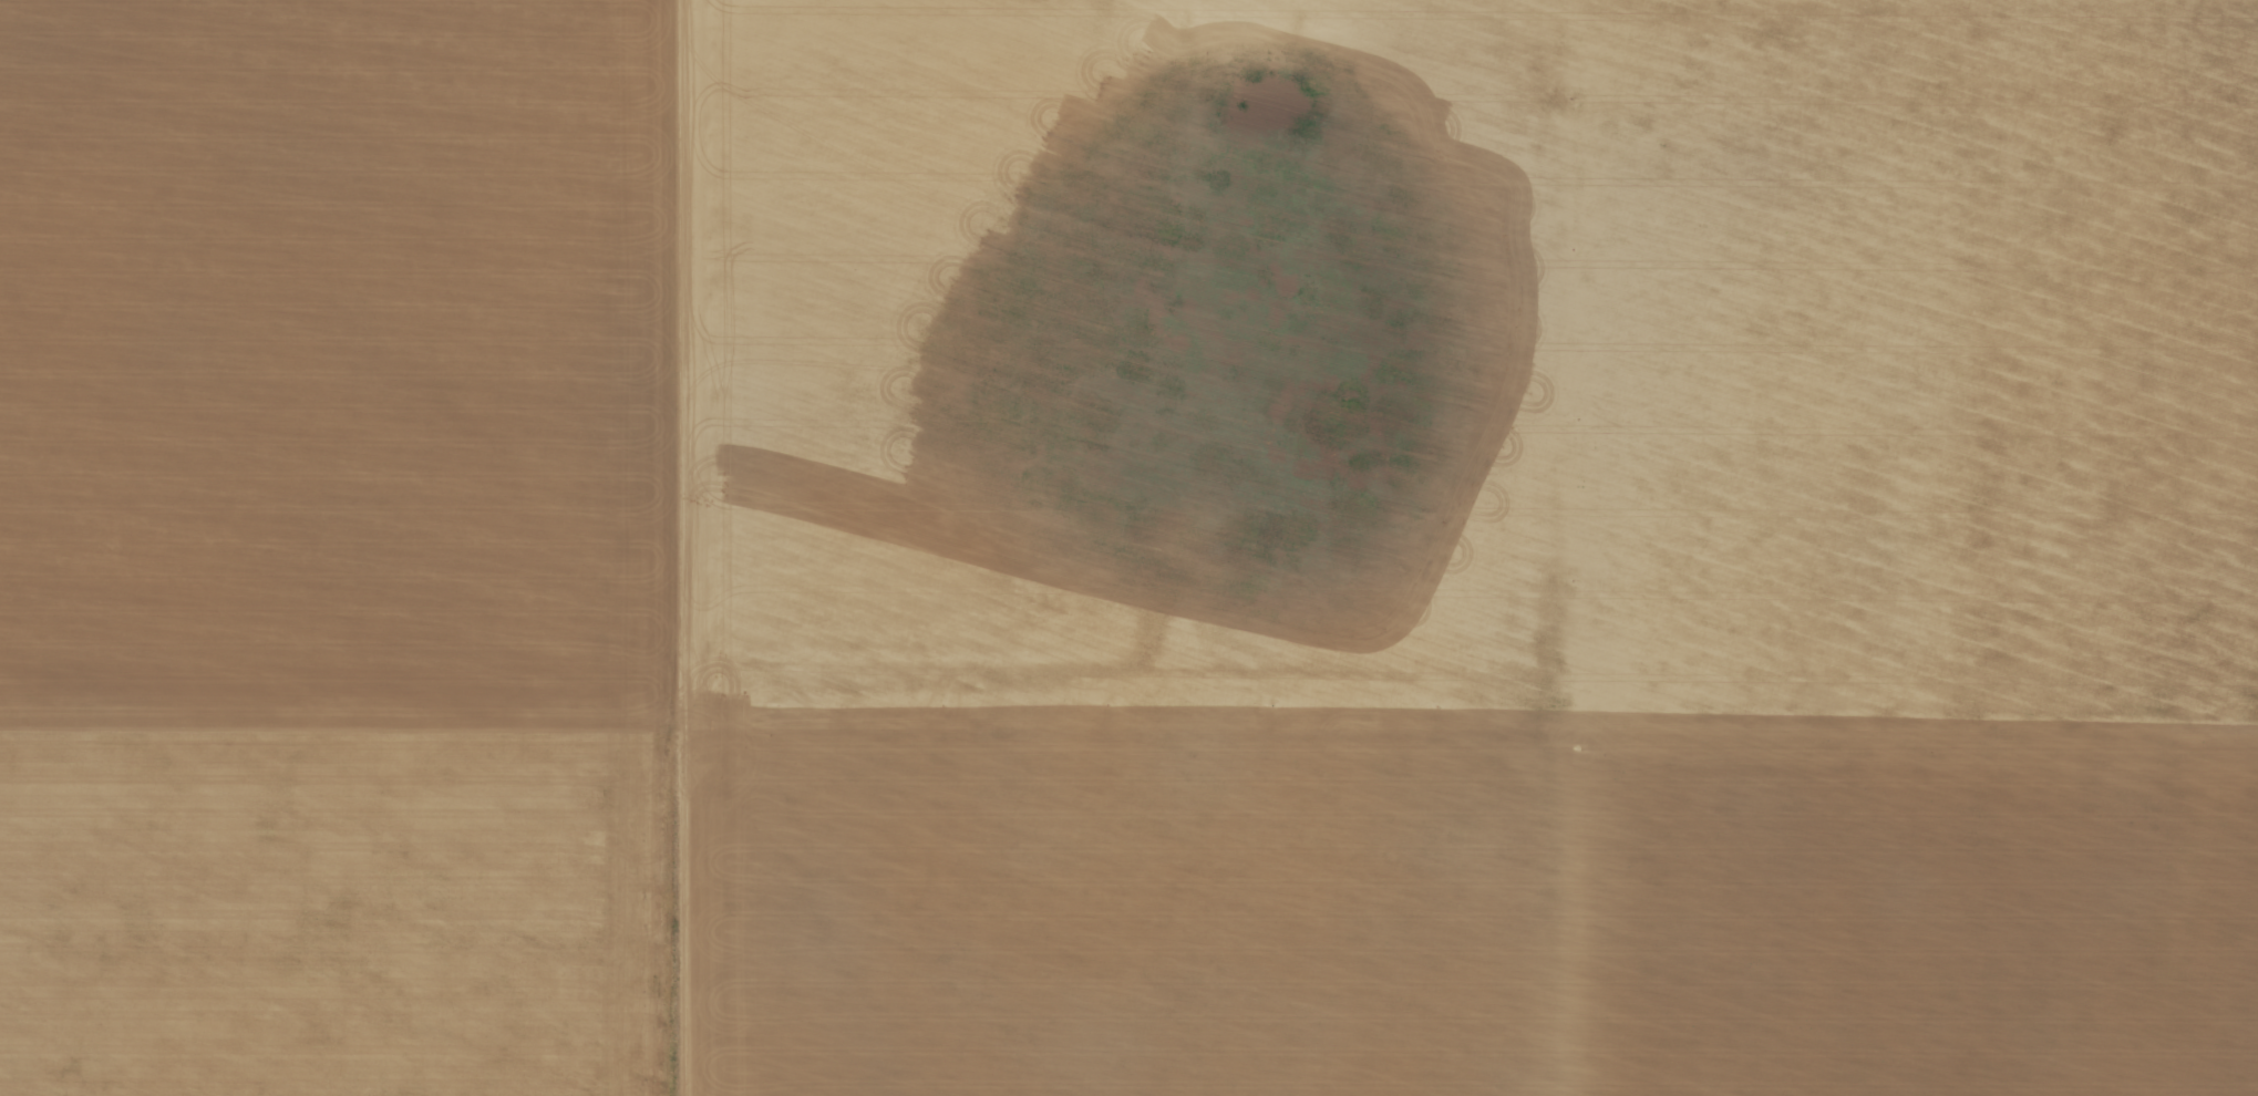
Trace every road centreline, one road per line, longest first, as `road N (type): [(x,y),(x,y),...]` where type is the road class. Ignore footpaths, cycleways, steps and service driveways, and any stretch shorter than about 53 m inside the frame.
road 1 (track): [(652,1095),(675,0)]

